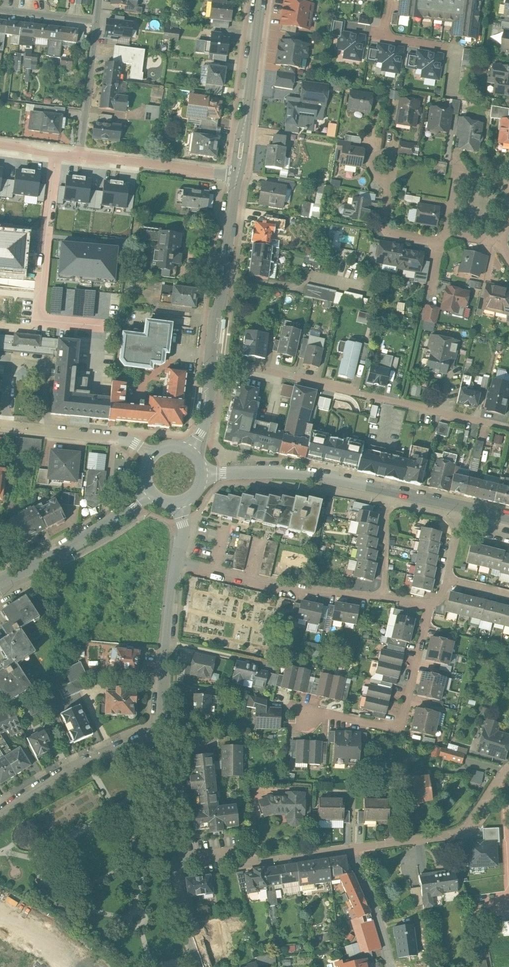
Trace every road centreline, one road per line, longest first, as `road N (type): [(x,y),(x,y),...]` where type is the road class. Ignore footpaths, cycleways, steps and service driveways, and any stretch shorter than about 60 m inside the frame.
road 1 (residential): [(211,359),(508,428)]
road 2 (residential): [(47,230),(38,319),(98,326),(95,435)]
road 3 (residential): [(205,966),(167,853),(159,732)]
road 4 (residential): [(429,601),(399,723),(304,711)]
road 5 (residential): [(176,564),(383,596)]
road 6 (residential): [(392,492),(299,474),(203,473)]
road 7 (residential): [(211,359),(238,177)]
road 8 (residential): [(502,774),(461,830),(350,849)]
road 9 (residential): [(159,732),(65,772),(0,813)]
road 10 (residential): [(238,177),(262,0)]
road 11 (residential): [(159,732),(176,564)]
road 12 (residential): [(79,156),(238,177)]
road 13 (residential): [(390,0),(387,33),(457,45),(452,95)]
road 14 (residential): [(79,156),(97,21)]
road 15 (residential): [(0,582),(109,521)]
road 16 (residential): [(502,774),(508,898)]
road 17 (residential): [(350,849),(391,966)]

